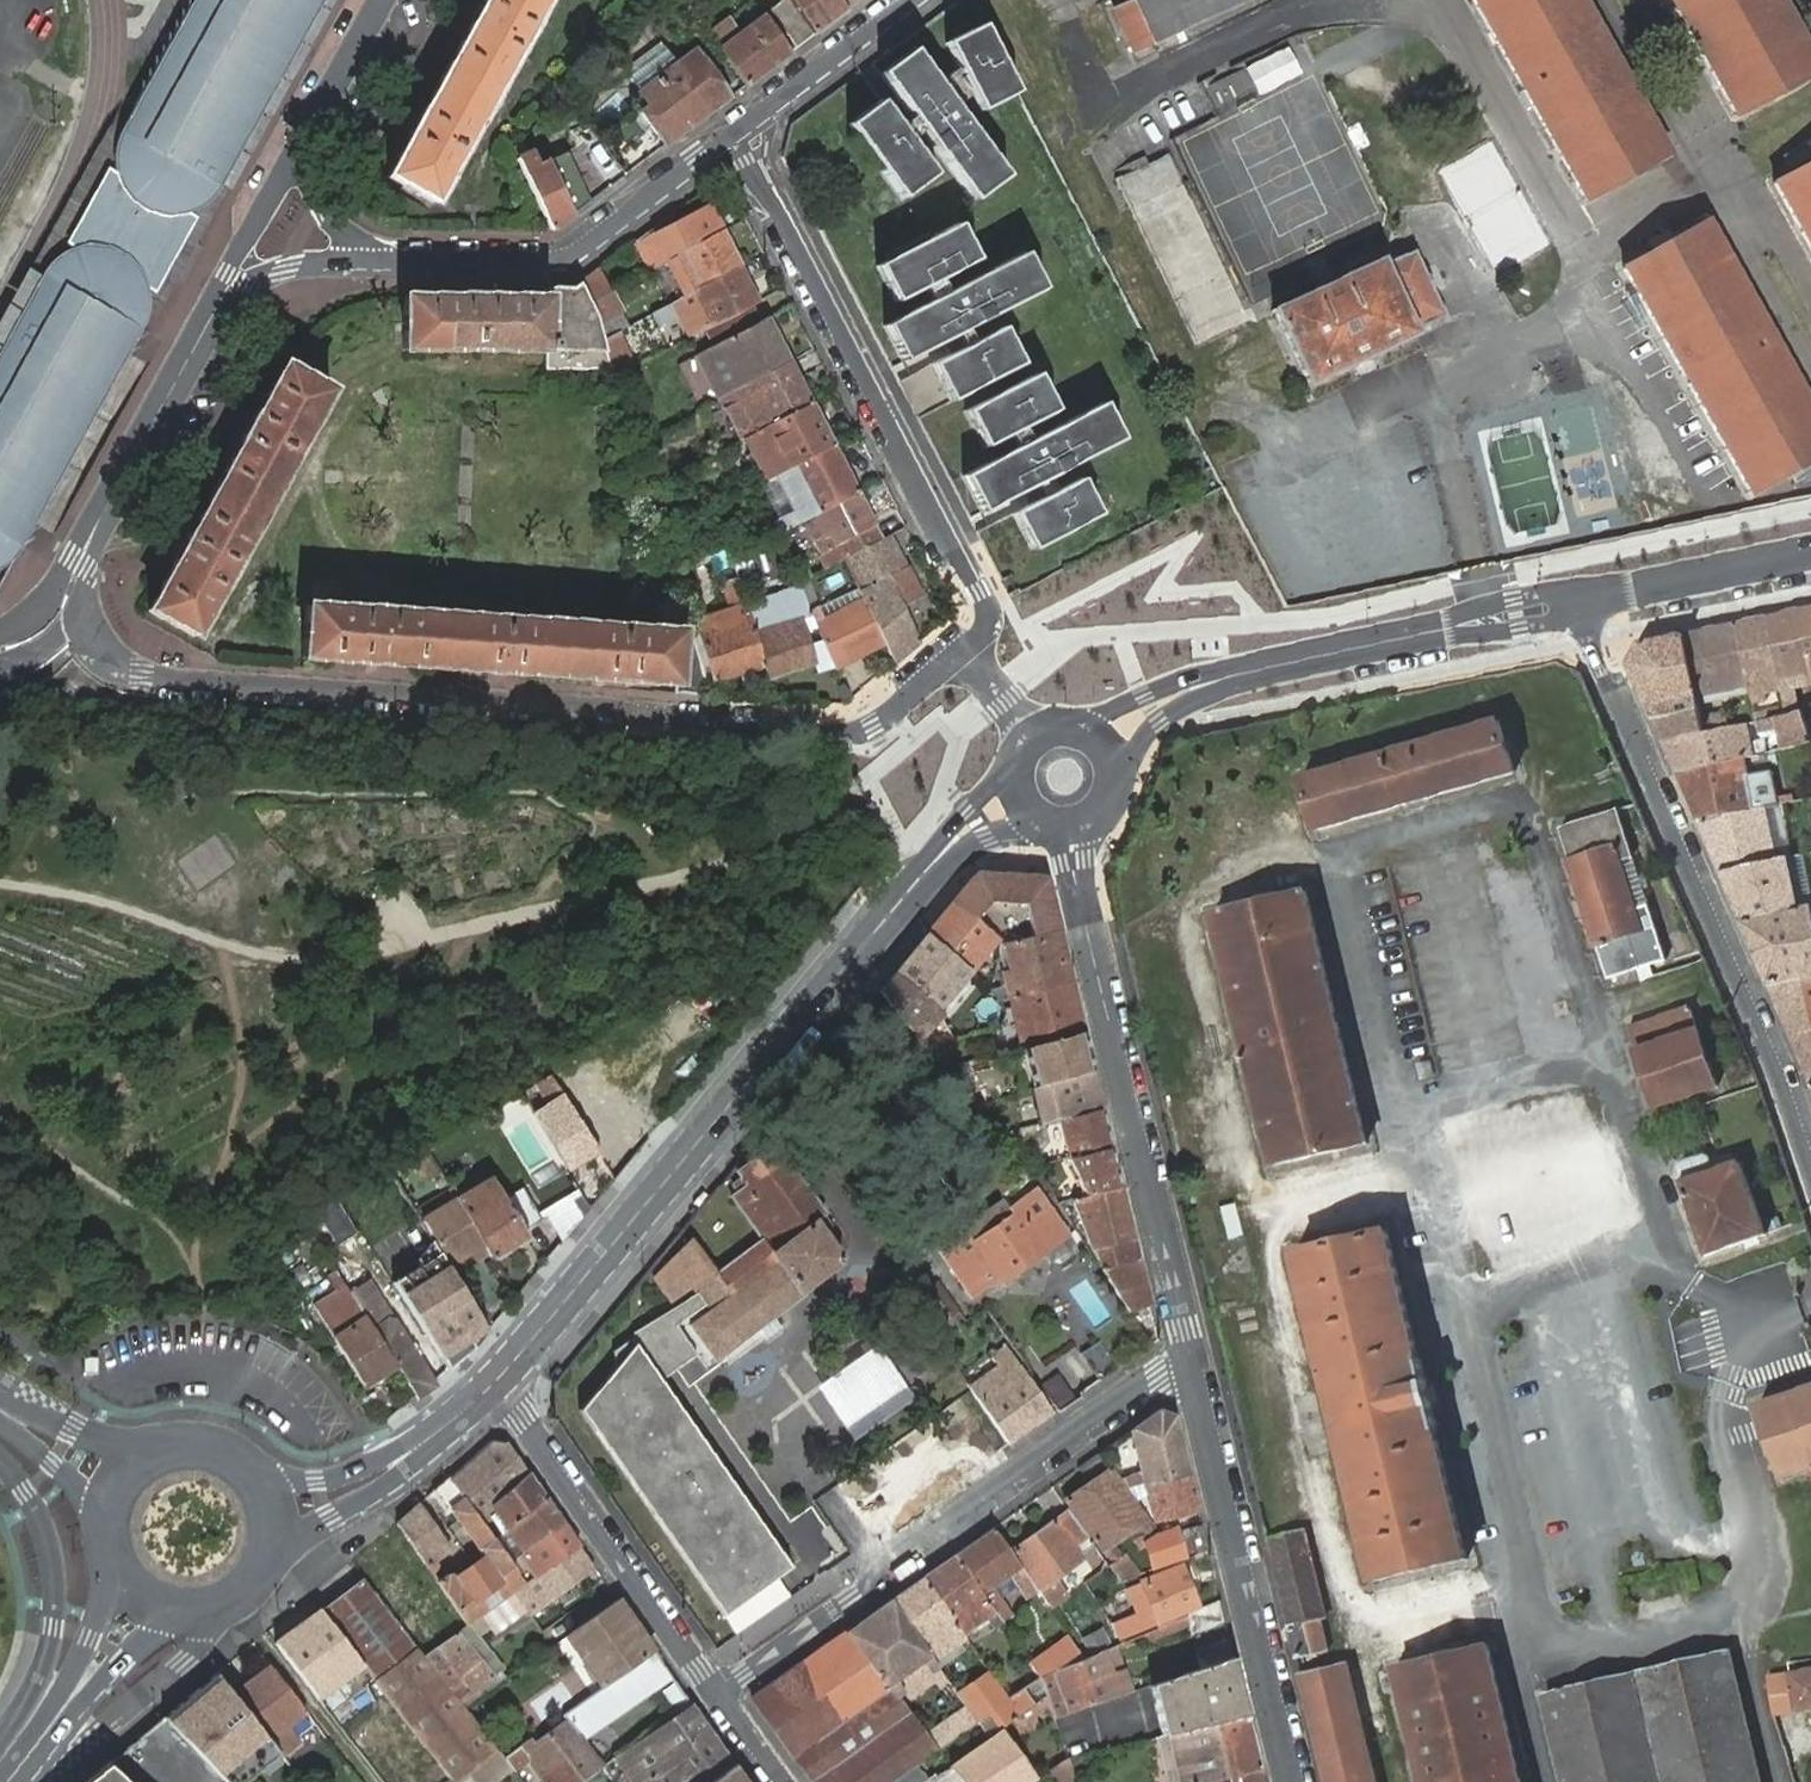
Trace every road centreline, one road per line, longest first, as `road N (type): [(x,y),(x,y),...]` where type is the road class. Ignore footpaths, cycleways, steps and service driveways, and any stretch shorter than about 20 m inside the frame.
road 1 (residential): [(962,652),(873,726),(843,735),(175,684),(142,678),(105,658),(84,616)]
road 2 (tertiary): [(495,1383),(931,864),(1015,800)]
road 3 (residential): [(1810,1166),(1601,674),(1583,600)]
road 4 (residential): [(730,135),(979,591),(986,622),(962,652)]
road 5 (residential): [(719,1692),(1157,1377),(1198,1358)]
road 6 (residential): [(1198,1358),(1075,885),(1071,830)]
road 7 (tertiary): [(1104,744),(1175,695),(1229,676),(1583,600)]
road 8 (residential): [(1298,1781),(1198,1358)]
road 9 (residential): [(383,258),(566,255),(730,135)]
road 10 (residential): [(719,1692),(694,1674),(524,1414),(495,1383)]
road 11 (residential): [(79,559),(218,307)]
road 12 (tertiary): [(1583,600),(1810,552)]
road 13 (residential): [(730,135),(911,0)]
road 14 (residential): [(311,125),(218,307)]
road 15 (tertiary): [(269,1561),(365,1498),(411,1454)]
road 16 (residential): [(218,307),(290,265),(383,258)]
road 17 (tertiary): [(112,1550),(98,1620),(67,1705)]
road 18 (residential): [(311,125),(309,166),(323,202),(383,258)]
road 19 (tertiary): [(152,1452),(0,1403)]
road 20 (tertiary): [(411,1454),(317,1481),(257,1473)]
road 21 (tertiary): [(67,1705),(192,1609)]
road 22 (tertiary): [(0,1419),(108,1522)]
road 23 (residential): [(380,0),(311,125)]

